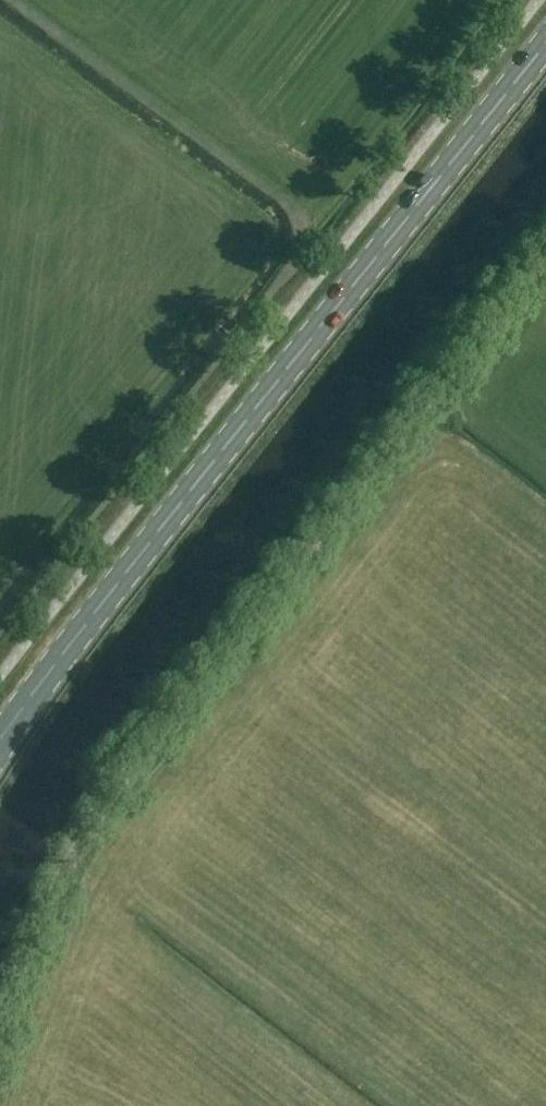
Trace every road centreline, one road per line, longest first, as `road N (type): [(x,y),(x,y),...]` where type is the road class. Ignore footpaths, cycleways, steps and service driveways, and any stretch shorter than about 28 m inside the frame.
road 1 (track): [(545,224),(157,712),(71,842),(0,1011)]
road 2 (primary): [(0,742),(545,44)]

